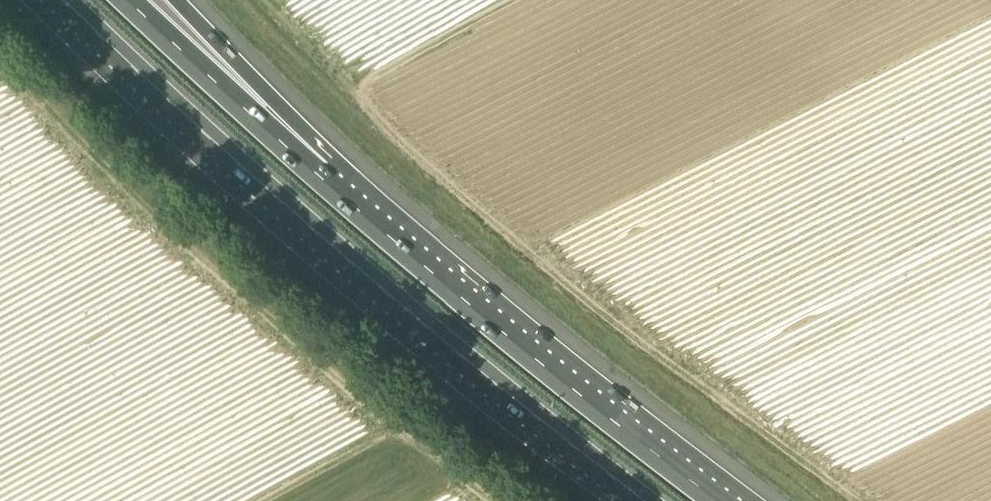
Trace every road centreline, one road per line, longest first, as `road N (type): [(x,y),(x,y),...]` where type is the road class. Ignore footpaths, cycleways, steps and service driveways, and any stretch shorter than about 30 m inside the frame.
road 1 (motorway): [(54,0),(408,321),(639,500)]
road 2 (motorway): [(720,500),(539,363),(317,177)]
road 3 (motorway): [(317,177),(126,0)]
road 4 (motorway): [(317,177),(175,0)]

